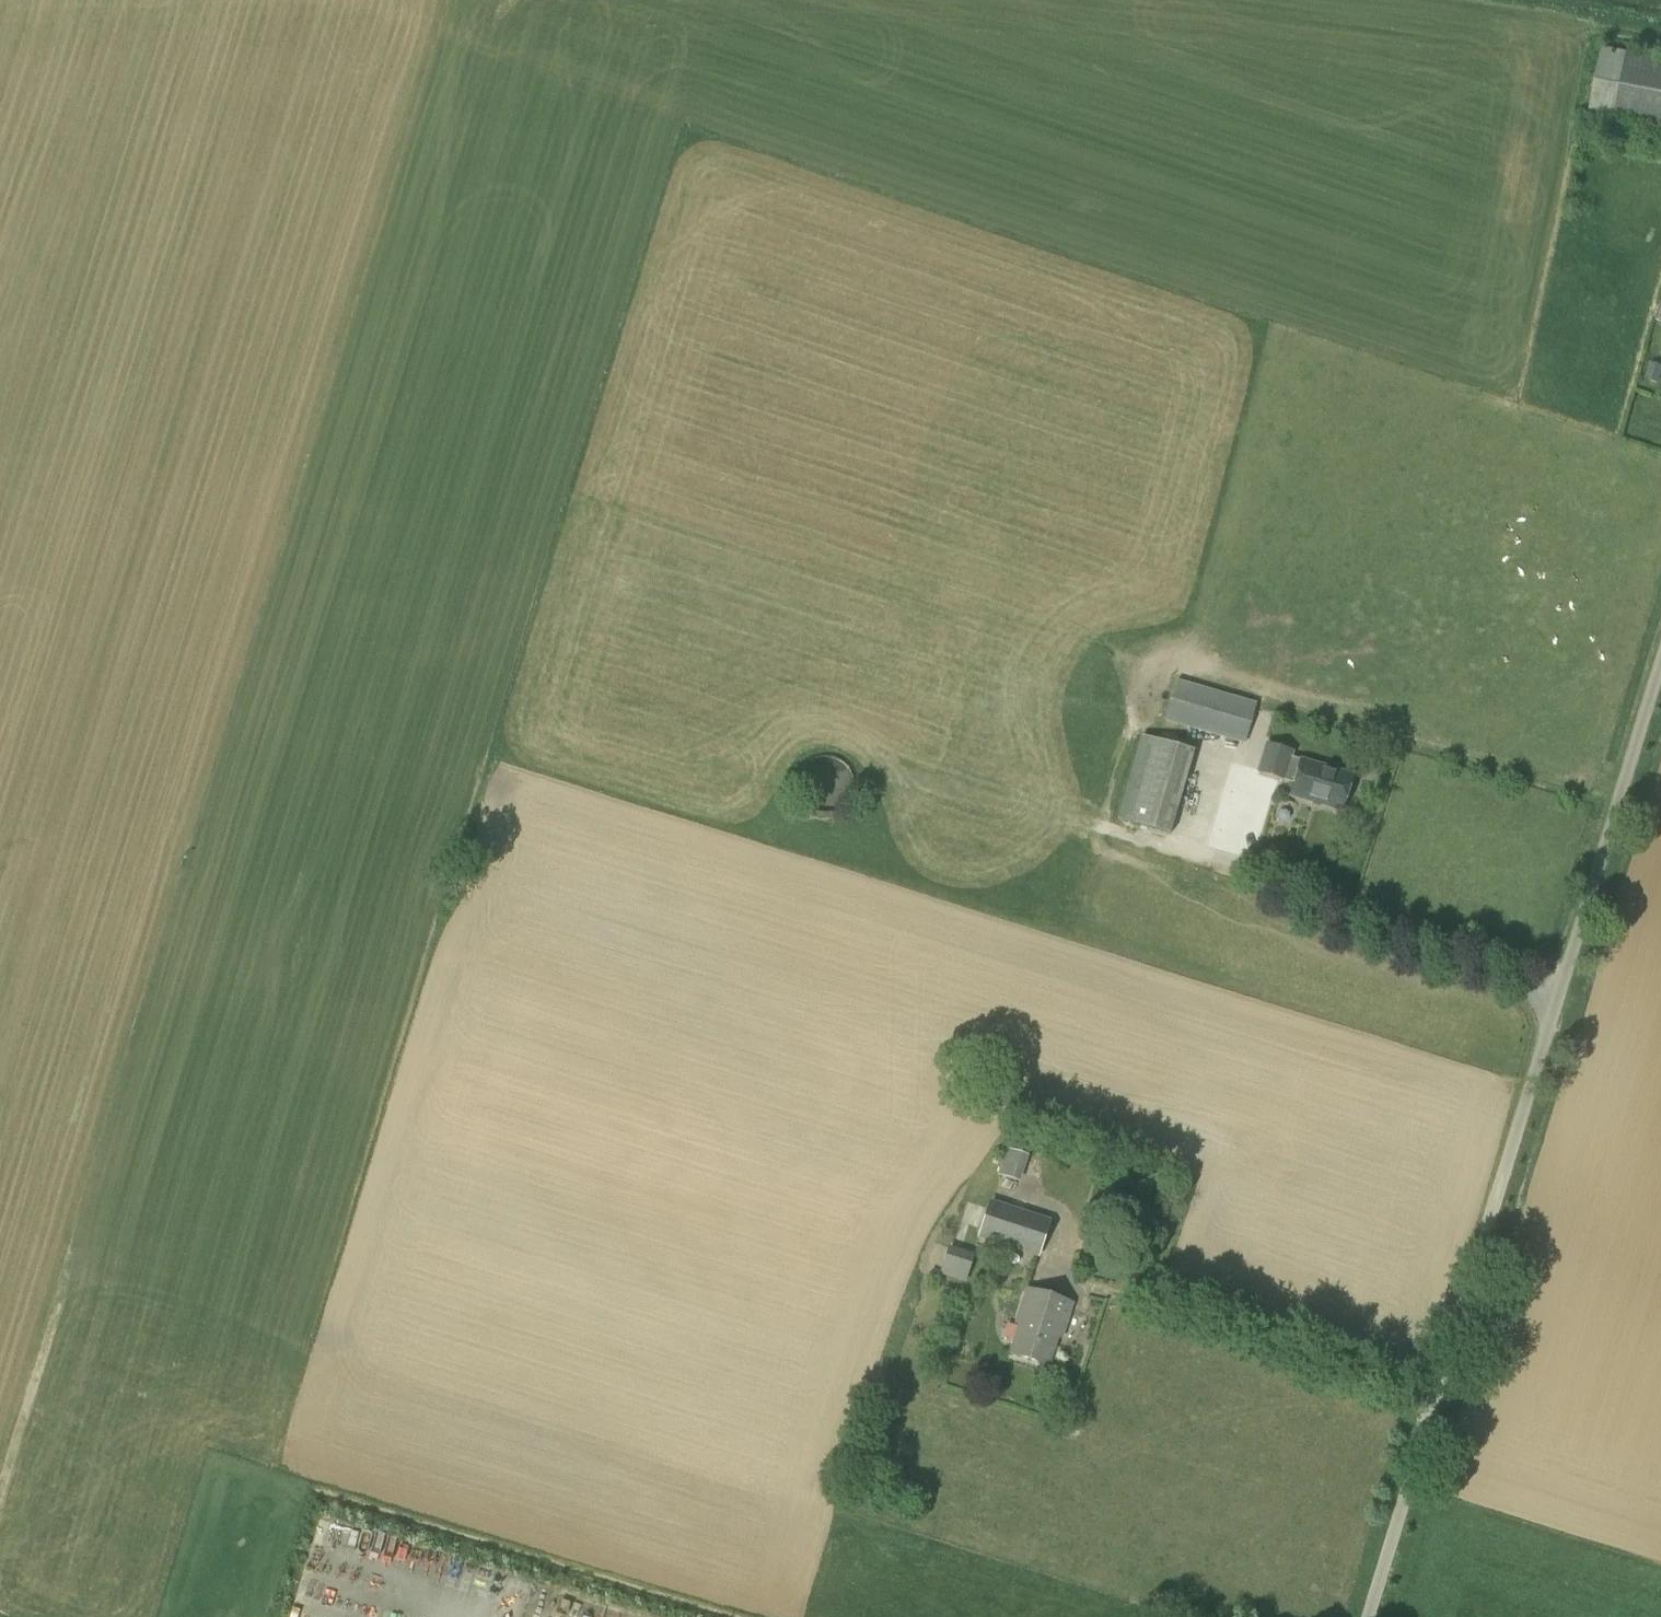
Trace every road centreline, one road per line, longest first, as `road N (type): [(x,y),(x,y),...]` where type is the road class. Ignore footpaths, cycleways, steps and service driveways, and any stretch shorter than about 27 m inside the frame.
road 1 (unclassified): [(1368,1616),(1660,661)]
road 2 (track): [(0,1493),(72,1259)]

